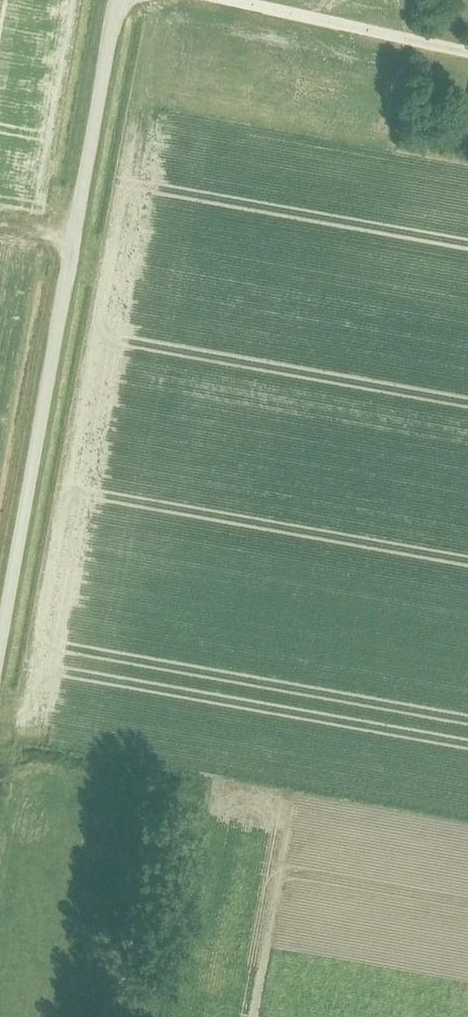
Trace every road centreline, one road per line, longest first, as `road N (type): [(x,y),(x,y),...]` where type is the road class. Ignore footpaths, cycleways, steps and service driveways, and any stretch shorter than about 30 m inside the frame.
road 1 (unclassified): [(0,623),(113,0)]

